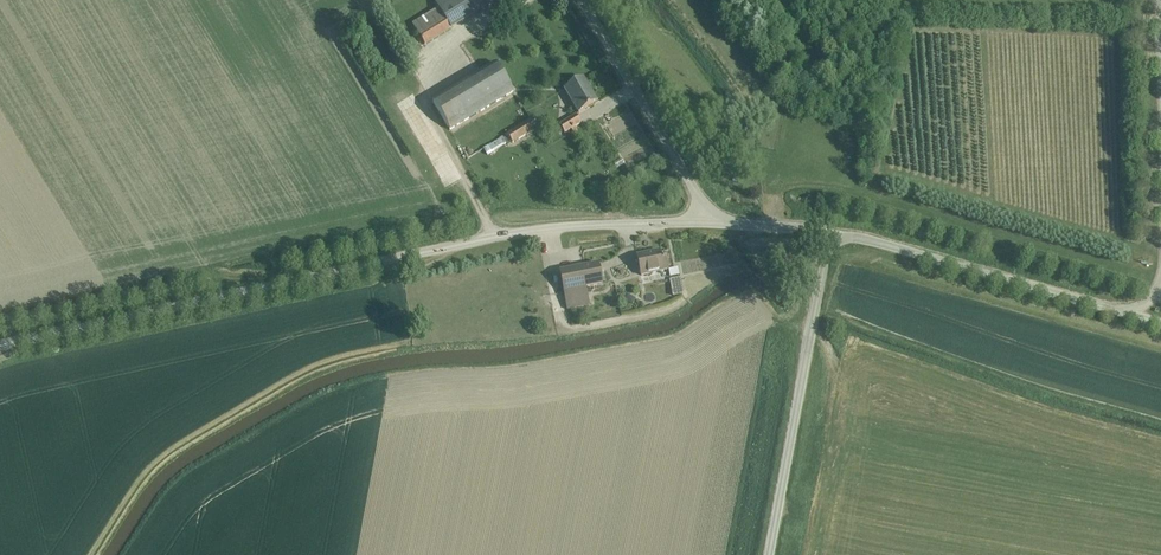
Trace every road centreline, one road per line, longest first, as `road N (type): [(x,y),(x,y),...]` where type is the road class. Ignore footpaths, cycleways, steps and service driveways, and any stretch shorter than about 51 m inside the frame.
road 1 (unclassified): [(0,345),(496,236),(705,222)]
road 2 (unclassified): [(827,243),(854,238),(911,251),(1160,323)]
road 3 (unclassified): [(770,554),(827,243)]
road 4 (unclassified): [(705,222),(689,181),(581,0)]
road 5 (unclassified): [(827,243),(805,230),(705,222)]

